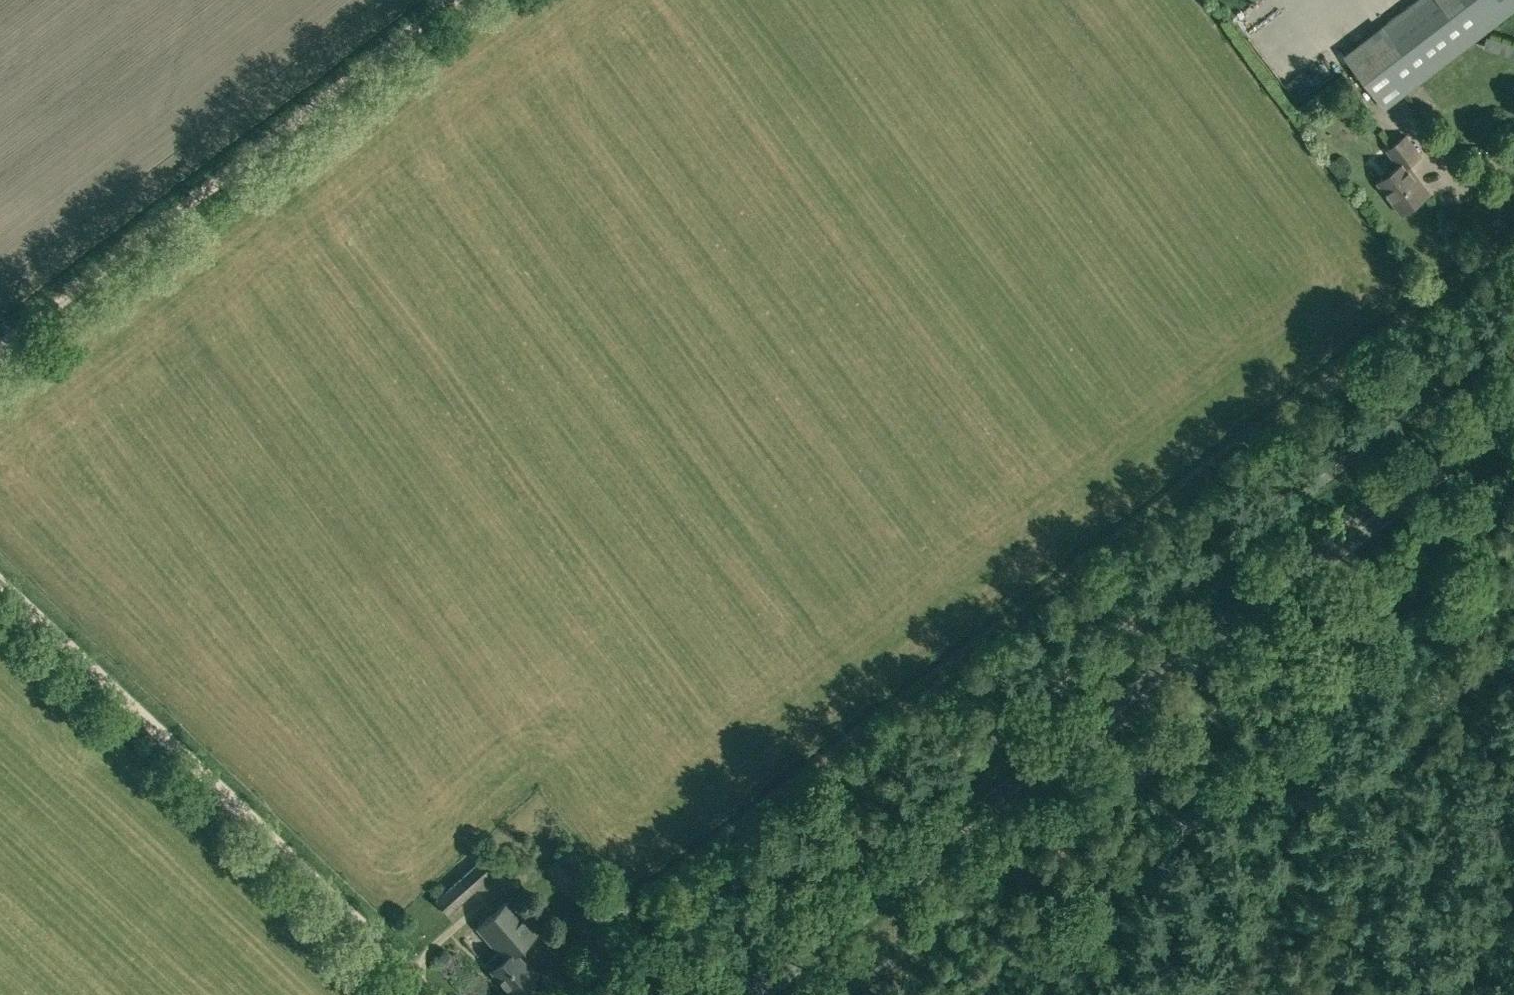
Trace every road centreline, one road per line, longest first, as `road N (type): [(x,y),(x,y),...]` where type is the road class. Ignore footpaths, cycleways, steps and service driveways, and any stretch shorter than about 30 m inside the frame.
road 1 (secondary): [(745,994),(1513,407)]
road 2 (track): [(0,584),(438,994)]
road 3 (track): [(0,352),(461,0)]

